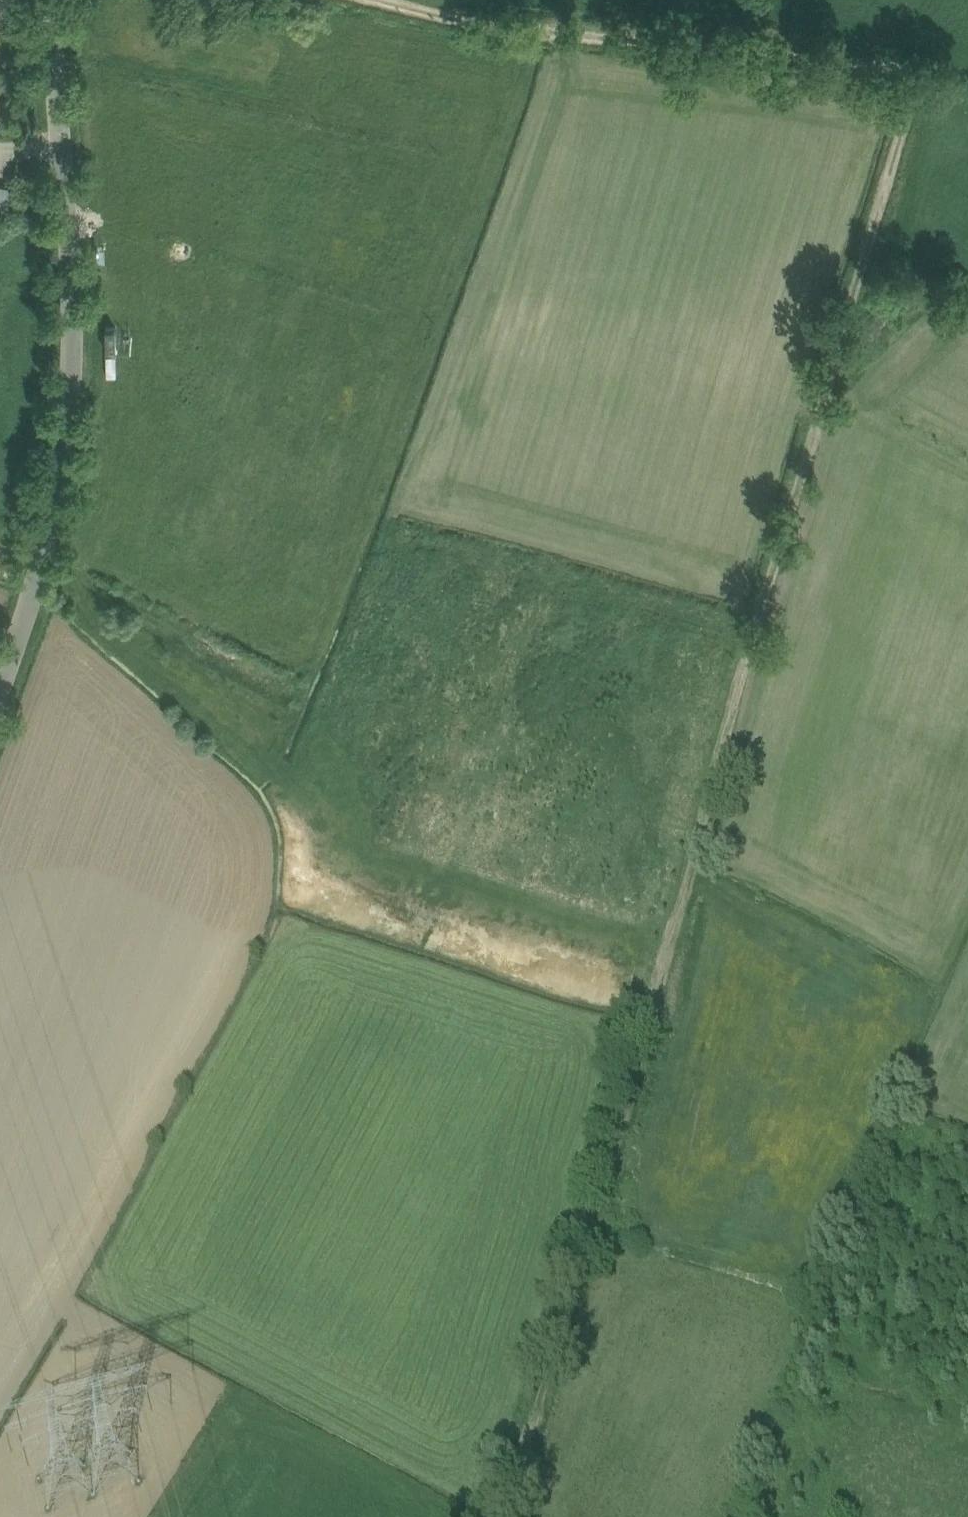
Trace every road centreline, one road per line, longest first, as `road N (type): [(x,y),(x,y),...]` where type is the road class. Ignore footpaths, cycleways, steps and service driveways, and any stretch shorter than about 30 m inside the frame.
road 1 (track): [(365,0),(538,32),(874,67),(904,80),(909,107),(504,1516)]
road 2 (tertiary): [(49,0),(68,221),(71,392),(0,669)]

